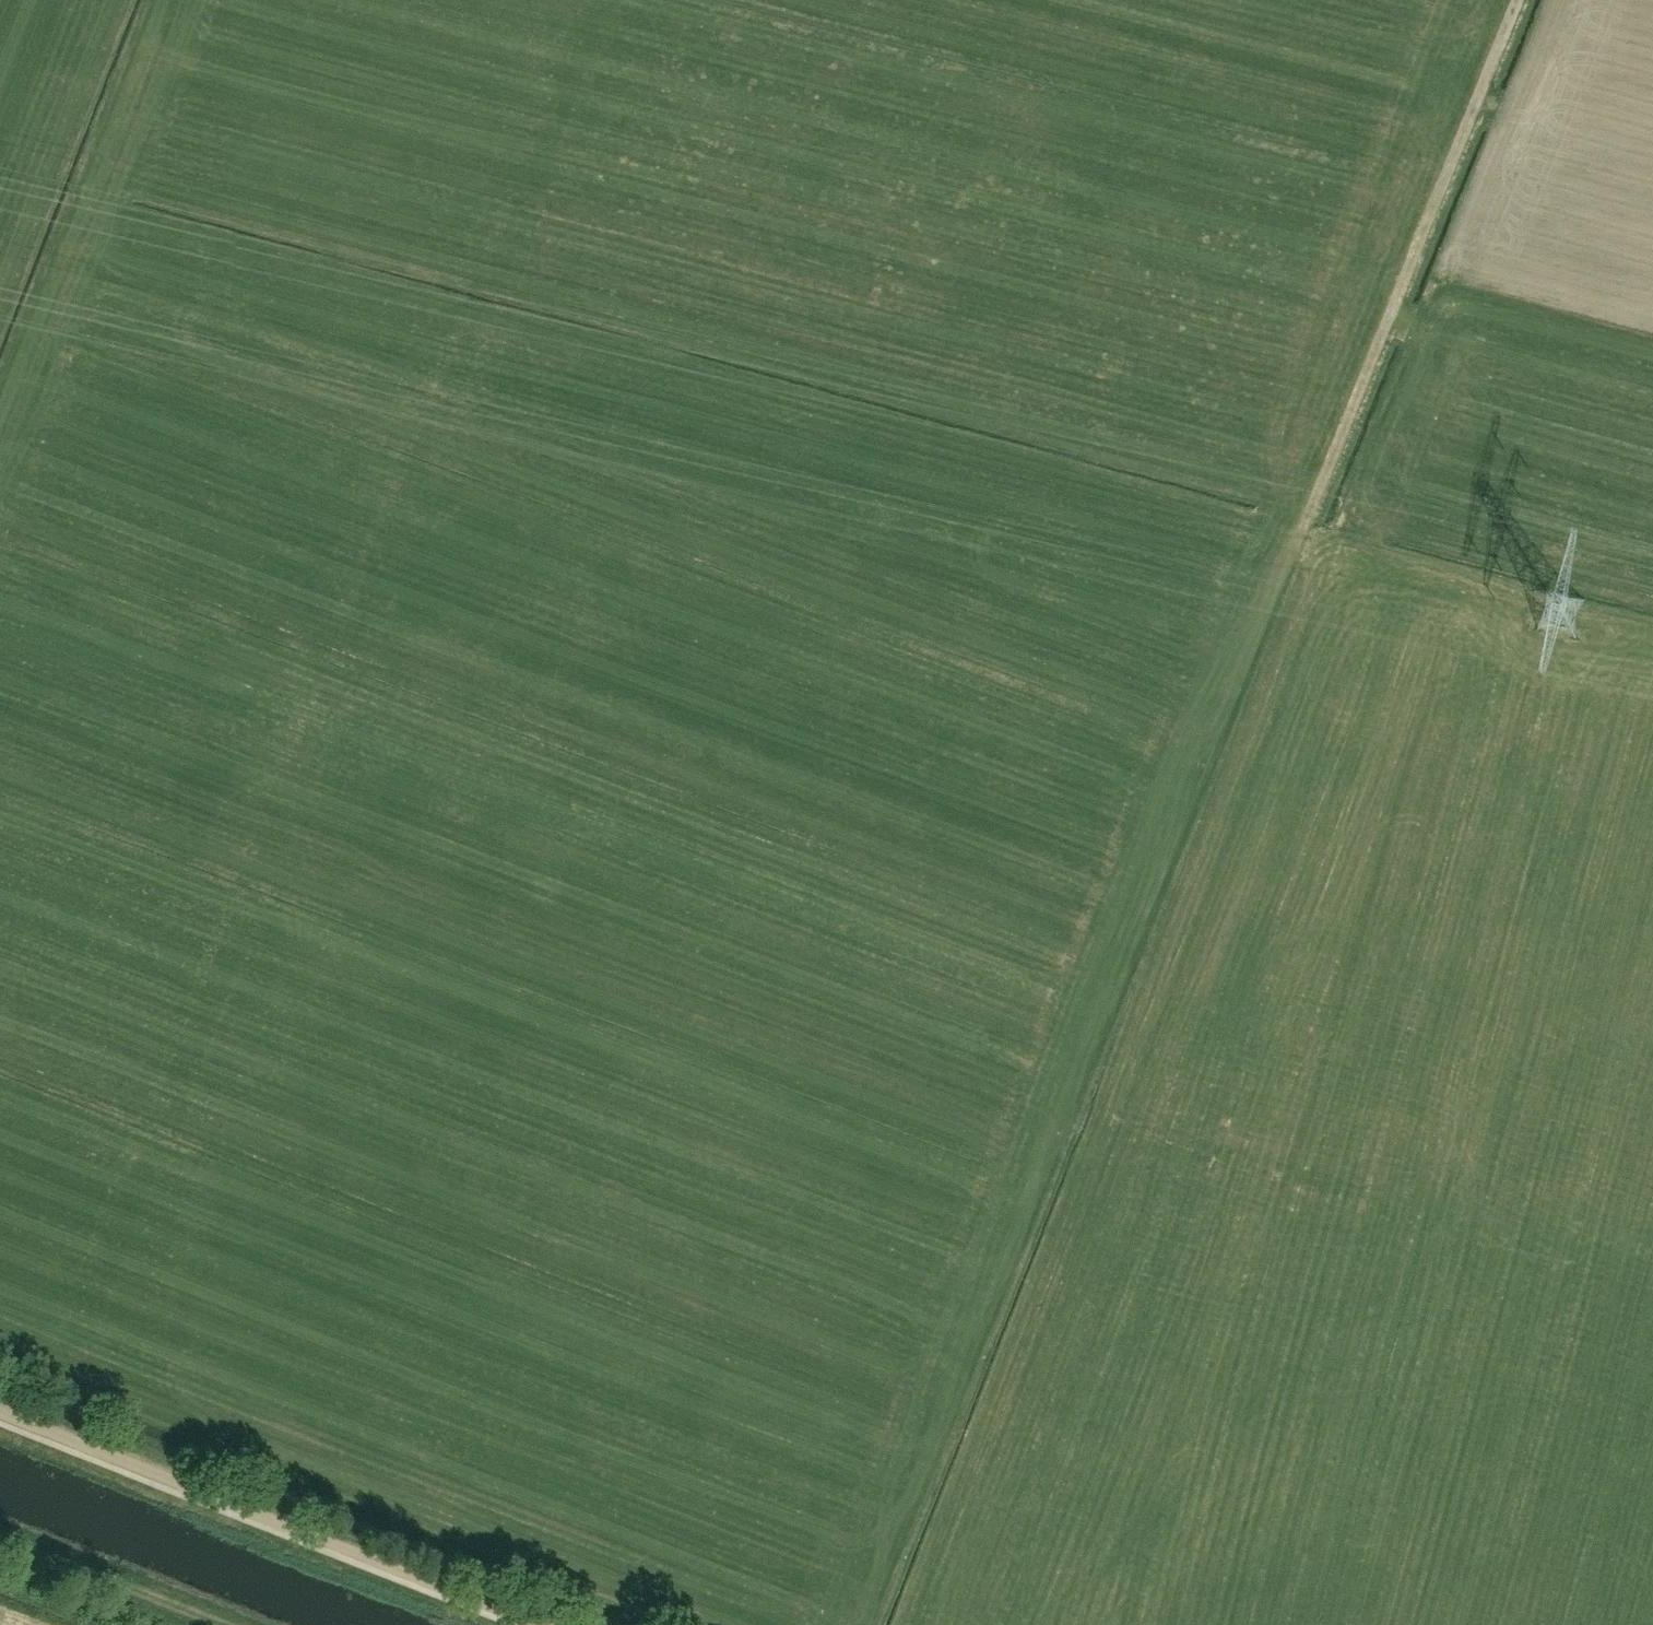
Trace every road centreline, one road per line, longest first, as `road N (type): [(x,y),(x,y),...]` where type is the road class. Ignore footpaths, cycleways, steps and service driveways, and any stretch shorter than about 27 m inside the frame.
road 1 (track): [(540,1624),(0,1411)]
road 2 (track): [(0,1535),(225,1624)]

